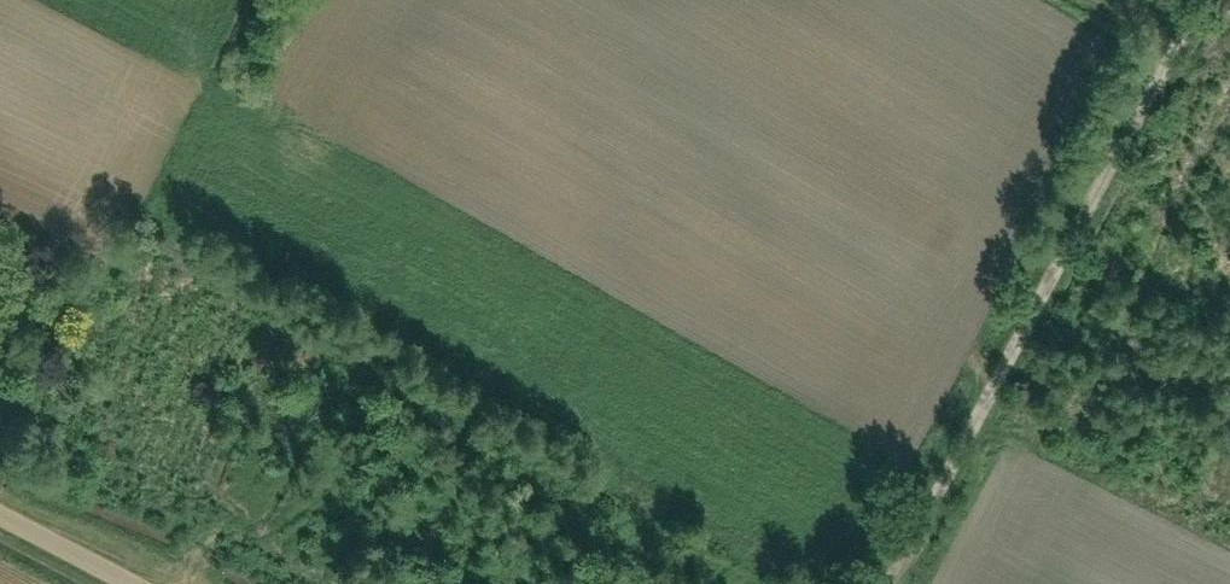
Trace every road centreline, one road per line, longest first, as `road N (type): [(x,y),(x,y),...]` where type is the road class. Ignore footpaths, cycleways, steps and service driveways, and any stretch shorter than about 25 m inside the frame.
road 1 (unclassified): [(1212,0),(881,583)]
road 2 (residential): [(128,583),(0,521)]

